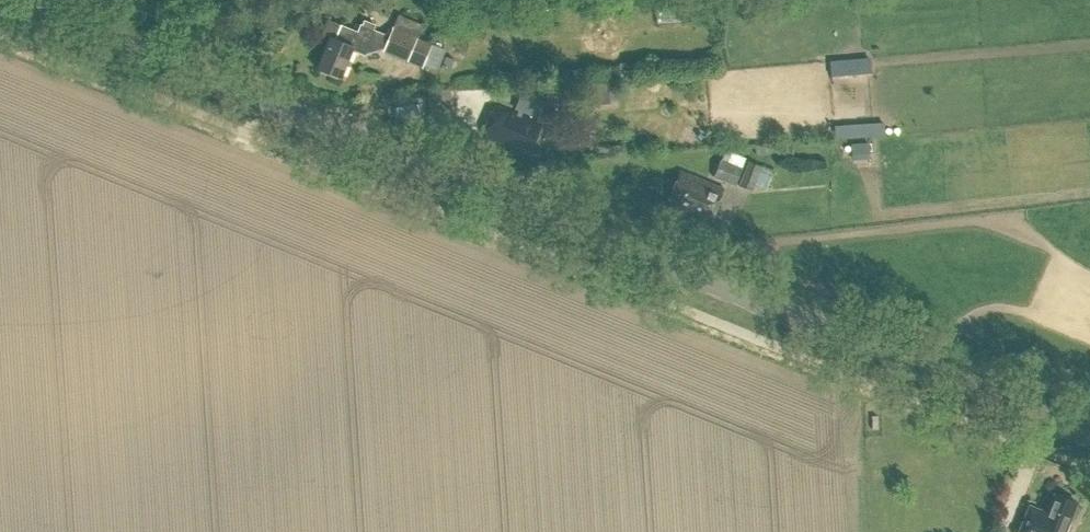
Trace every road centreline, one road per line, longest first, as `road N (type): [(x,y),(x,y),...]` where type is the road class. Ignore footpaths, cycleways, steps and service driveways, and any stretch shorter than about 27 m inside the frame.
road 1 (tertiary): [(1089,437),(13,0)]

